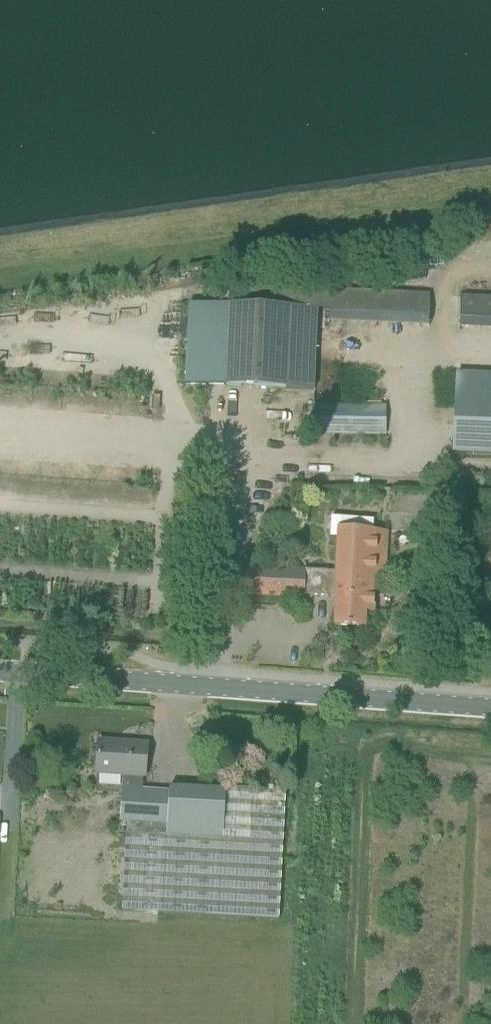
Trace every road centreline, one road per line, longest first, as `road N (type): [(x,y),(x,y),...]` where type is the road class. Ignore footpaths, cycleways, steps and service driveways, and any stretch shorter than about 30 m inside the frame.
road 1 (tertiary): [(490,710),(0,673)]

